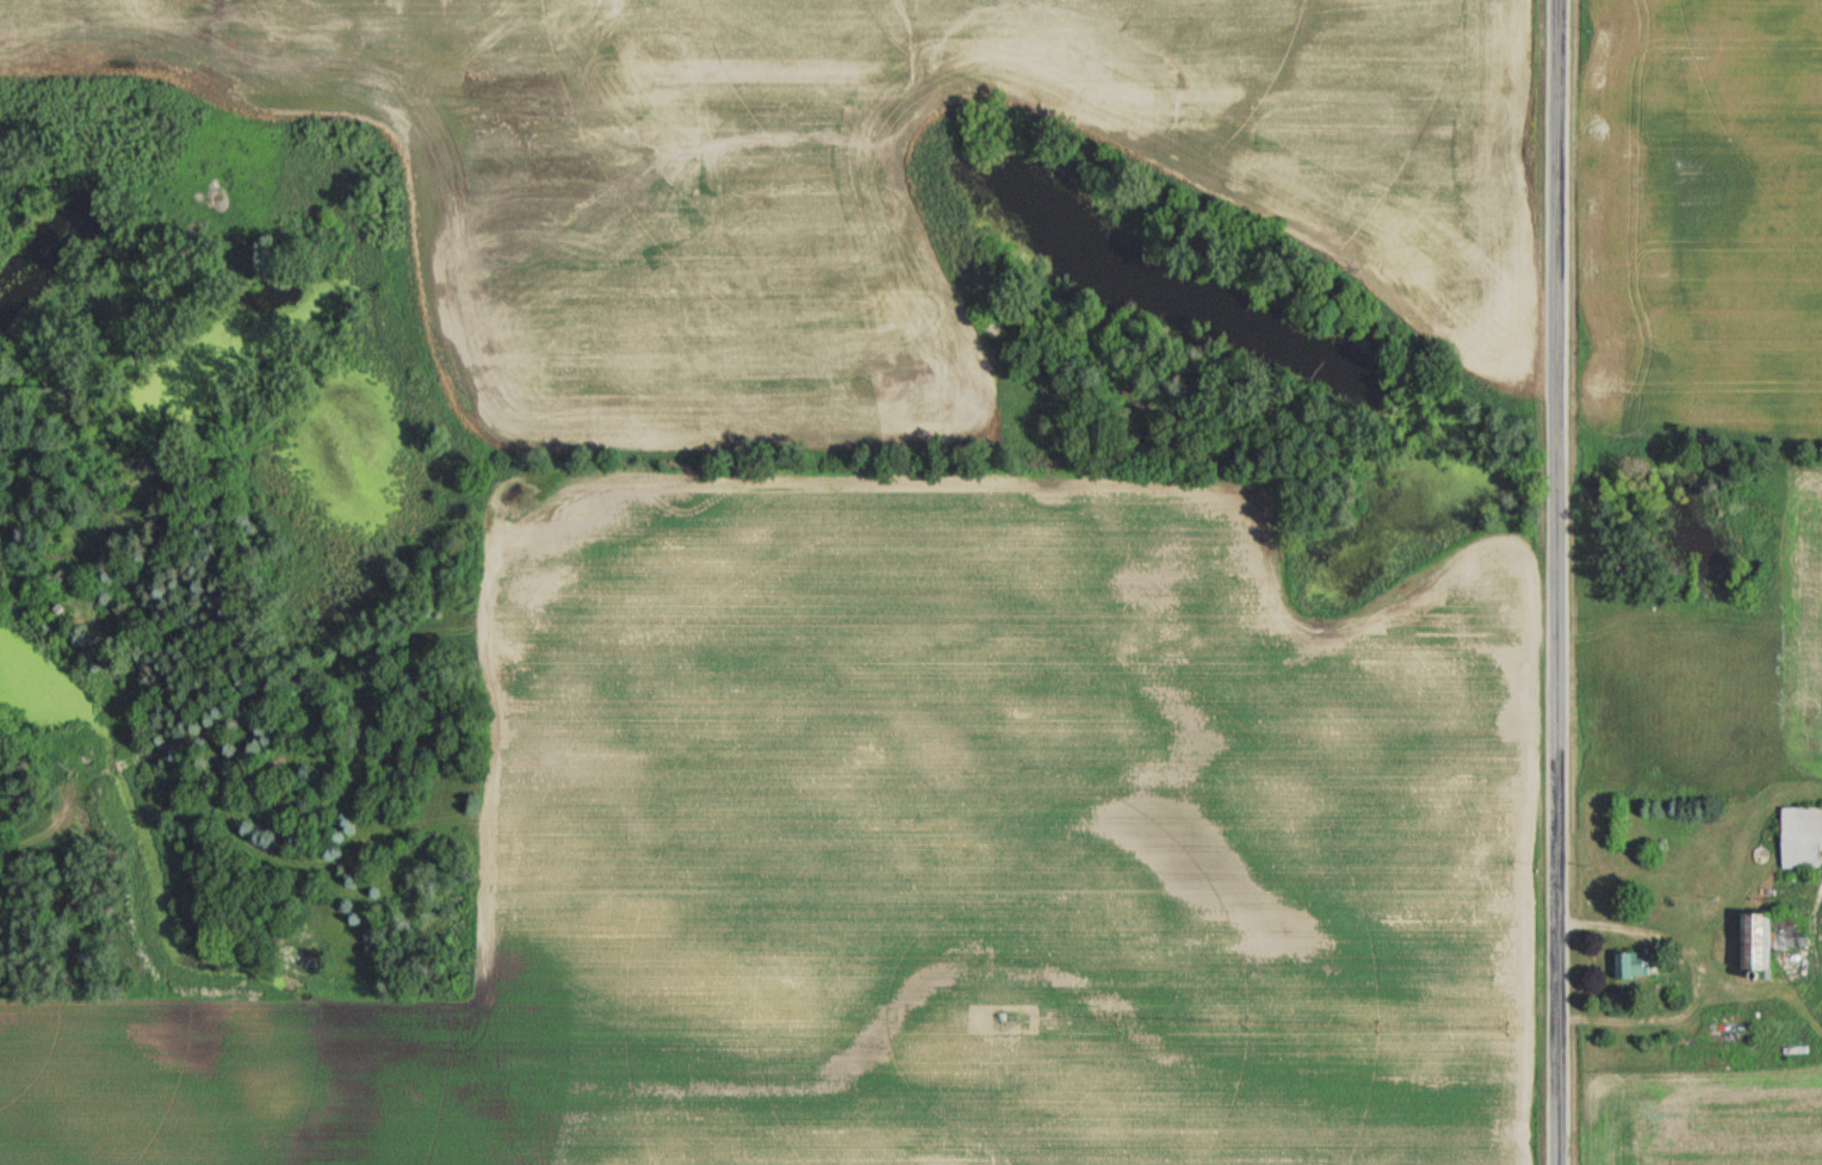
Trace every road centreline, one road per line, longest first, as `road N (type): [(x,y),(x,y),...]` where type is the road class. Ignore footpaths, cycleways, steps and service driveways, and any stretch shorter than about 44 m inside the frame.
road 1 (residential): [(1559,1164),(1562,0)]

